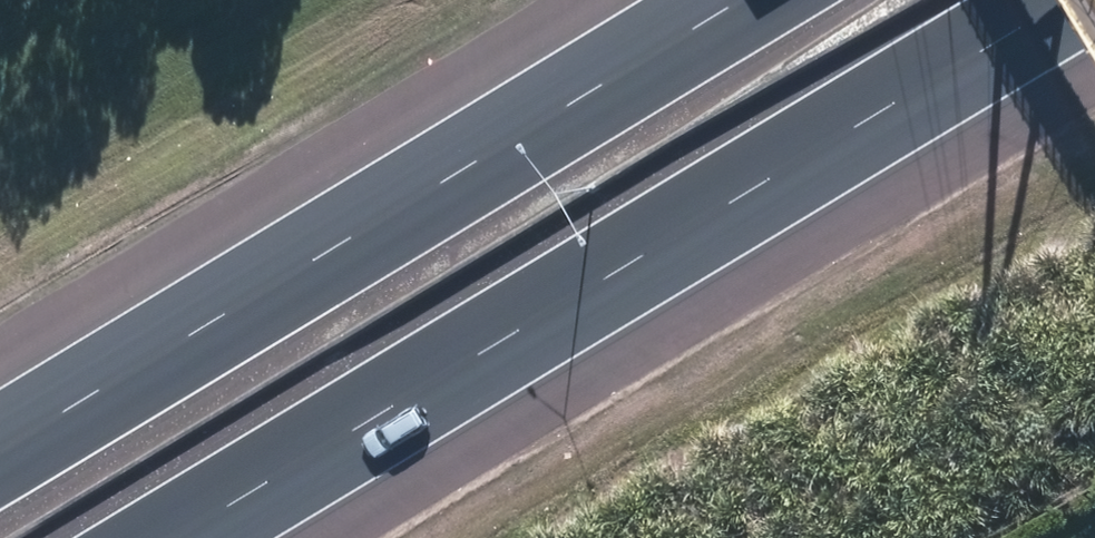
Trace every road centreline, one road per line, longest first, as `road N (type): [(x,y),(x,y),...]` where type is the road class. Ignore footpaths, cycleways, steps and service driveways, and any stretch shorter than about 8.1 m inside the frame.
road 1 (motorway): [(1068,0),(665,252),(181,537)]
road 2 (motorway): [(0,407),(675,0)]

